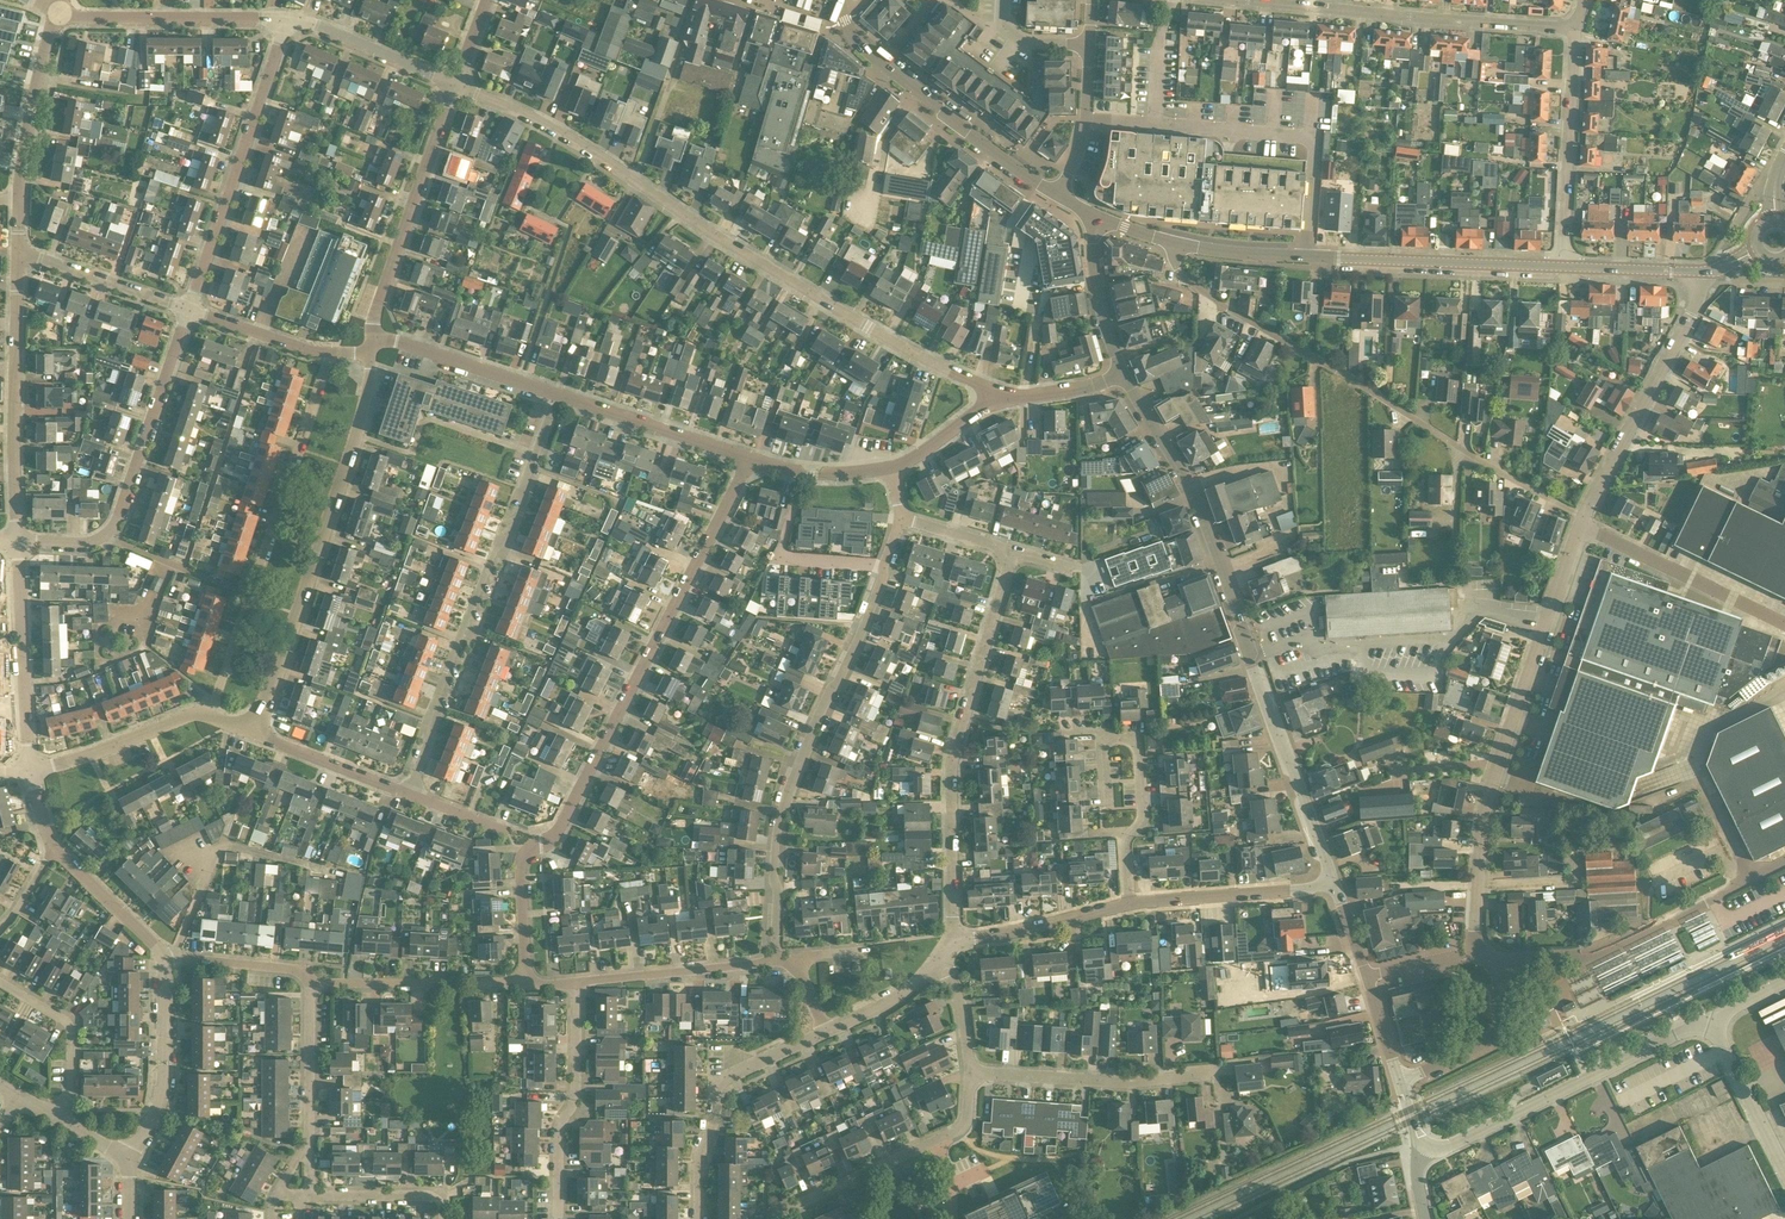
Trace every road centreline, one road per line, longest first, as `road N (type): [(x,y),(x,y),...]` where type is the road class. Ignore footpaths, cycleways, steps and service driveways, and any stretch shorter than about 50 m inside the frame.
road 1 (residential): [(998,403),(992,392),(717,237),(560,133),(455,85)]
road 2 (residential): [(525,971),(526,860),(565,815),(750,459)]
road 3 (tertiary): [(1332,879),(1200,509),(1121,376)]
road 4 (residential): [(1584,517),(1209,296),(1176,264),(1177,244)]
road 5 (residential): [(1477,953),(1483,818),(1581,525)]
road 6 (residential): [(559,395),(513,532),(493,552),(442,679),(408,795)]
road 7 (residential): [(773,956),(780,828),(799,762),(862,631),(883,565)]
road 8 (residential): [(255,732),(358,428),(372,345)]
road 9 (residential): [(953,941),(951,782),(1012,552)]
road 10 (tertiary): [(1177,244),(1280,256),(1564,266)]
road 11 (residential): [(326,351),(210,715)]
road 12 (residential): [(17,540),(111,538),(188,309)]
road 13 (residential): [(1573,30),(1247,0)]
road 14 (unclassified): [(1424,1146),(1444,1147),(1712,1020)]
road 15 (residential): [(188,309),(291,19)]
road 16 (unclassified): [(1502,961),(1594,953),(1784,862)]
road 17 (tertiary): [(1058,195),(870,54),(852,34),(839,0)]
road 18 (residential): [(17,540),(21,247)]
road 19 (residential): [(372,345),(373,318),(455,85)]
road 20 (residential): [(1584,517),(1685,325),(1698,272)]
road 21 (residential): [(826,1027),(718,1082),(700,1152),(700,1218)]
road 22 (residential): [(780,1218),(956,1133),(968,1118),(972,1075)]
road 23 (residential): [(557,1218),(560,1146),(582,1066),(578,968)]
road 24 (residential): [(1130,903),(1126,834),(1141,821),(1136,743),(1128,735),(1103,740),(1102,785)]
road 25 (residential): [(1564,266),(1573,30)]
road 26 (residential): [(1206,1072),(1130,1083),(972,1075)]
road 27 (residential): [(291,19),(57,14)]
road 28 (residential): [(33,773),(17,540)]
road 29 (unclassified): [(1784,625),(1581,525)]
road 30 (residential): [(127,1159),(172,1081),(174,952)]
road 31 (tertiary): [(1400,1083),(1332,879)]
road 32 (residential): [(298,1175),(311,1133),(311,968)]
road 33 (residential): [(1130,903),(1299,891),(1332,879)]
road 34 (residential): [(750,459),(559,395)]
road 35 (residential): [(559,395),(397,341),(372,345)]
road 36 (residential): [(578,968),(773,956)]
road 37 (residential): [(33,773),(210,715)]
road 38 (residential): [(58,1118),(73,1092),(71,1023),(0,981)]
road 39 (residential): [(953,941),(1130,903)]
road 40 (residential): [(1502,961),(1496,1033),(1400,1083)]
road 41 (residential): [(188,309),(21,247)]
road 42 (residential): [(455,85),(291,19)]
road 43 (residential): [(24,186),(28,123),(57,14)]
road 44 (unclassified): [(1784,1169),(1712,1020)]
road 45 (residential): [(408,795),(255,732)]
road 46 (residential): [(174,952),(51,842)]
road 47 (tertiary): [(1121,376),(1093,266),(1097,217)]
road 48 (residential): [(445,1218),(440,1193),(303,1189)]
road 49 (residential): [(1058,195),(1084,130),(1089,45)]
road 50 (residential): [(892,468),(812,475),(750,459)]
road 51 (residential): [(326,351),(188,309)]
road 52 (residential): [(943,951),(913,984),(826,1027)]
road 53 (residential): [(449,974),(311,968)]
road 54 (residential): [(311,968),(174,952)]
road 55 (tertiary): [(1564,266),(1698,272)]
road 56 (residential): [(972,1075),(962,997),(943,951)]
road 57 (residential): [(998,403),(1121,376)]
road 58 (residential): [(998,403),(892,468)]
road 59 (residential): [(1089,45),(1026,45),(1001,27),(1003,0)]

